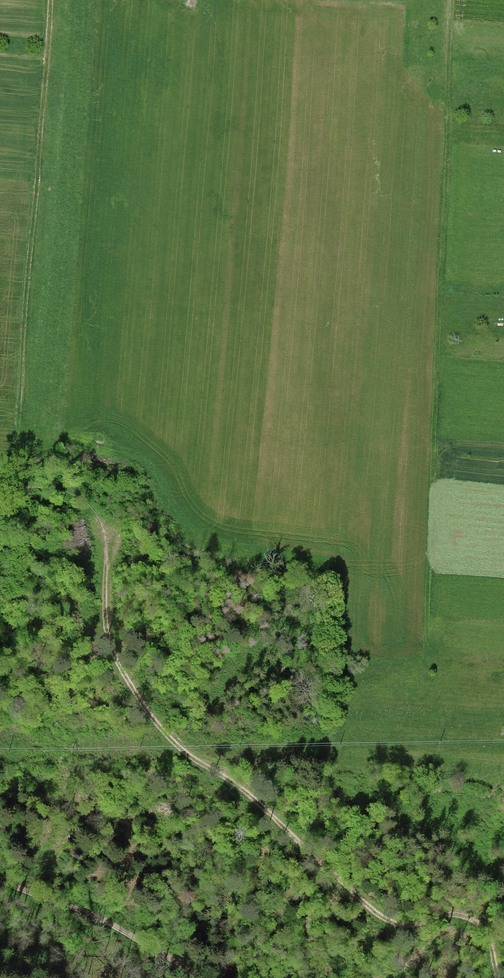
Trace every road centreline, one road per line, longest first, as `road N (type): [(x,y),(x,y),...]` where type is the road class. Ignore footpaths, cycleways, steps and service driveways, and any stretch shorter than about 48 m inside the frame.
road 1 (track): [(497,977),(480,924),(460,913),(414,924),(380,917),(235,783),(167,734),(118,666),(106,629),(100,520)]
road 2 (track): [(50,0),(19,427)]
road 3 (track): [(453,0),(440,301)]
road 4 (track): [(0,879),(117,926),(197,977)]

